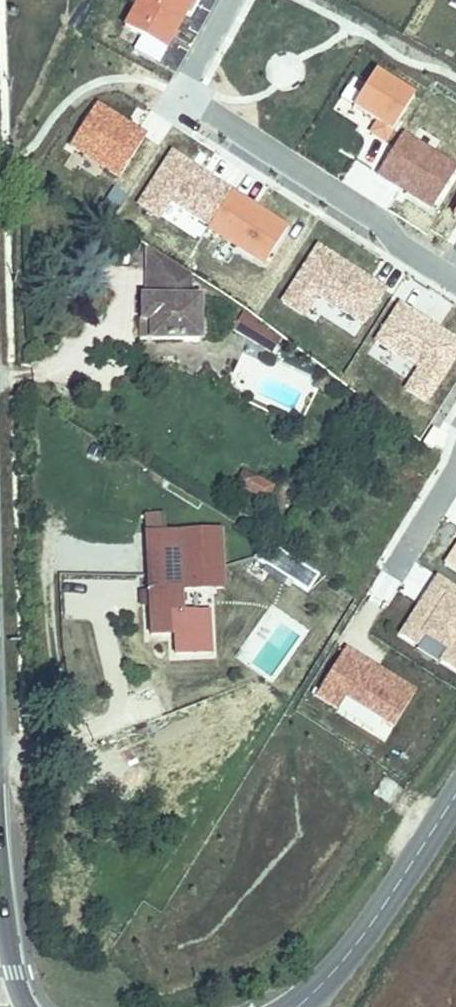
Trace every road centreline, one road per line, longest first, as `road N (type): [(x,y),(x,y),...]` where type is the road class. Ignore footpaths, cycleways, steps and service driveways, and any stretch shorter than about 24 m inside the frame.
road 1 (residential): [(230,0),(191,69),(187,106),(374,214),(410,255),(455,284)]
road 2 (tertiary): [(289,1006),(359,942),(455,795)]
road 3 (residential): [(455,461),(392,570)]

